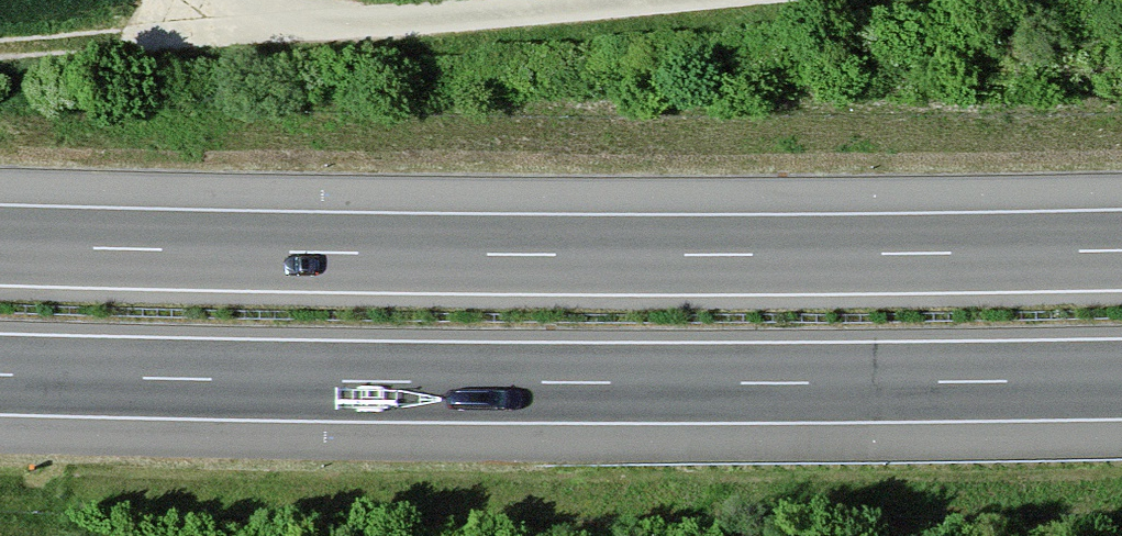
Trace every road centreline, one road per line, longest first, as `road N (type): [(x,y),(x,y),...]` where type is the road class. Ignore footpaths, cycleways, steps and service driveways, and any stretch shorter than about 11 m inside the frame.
road 1 (motorway): [(1121,250),(553,255),(0,245)]
road 2 (motorway): [(0,374),(552,383),(1121,379)]
road 3 (track): [(187,34),(631,0)]
road 4 (track): [(0,48),(187,34)]

